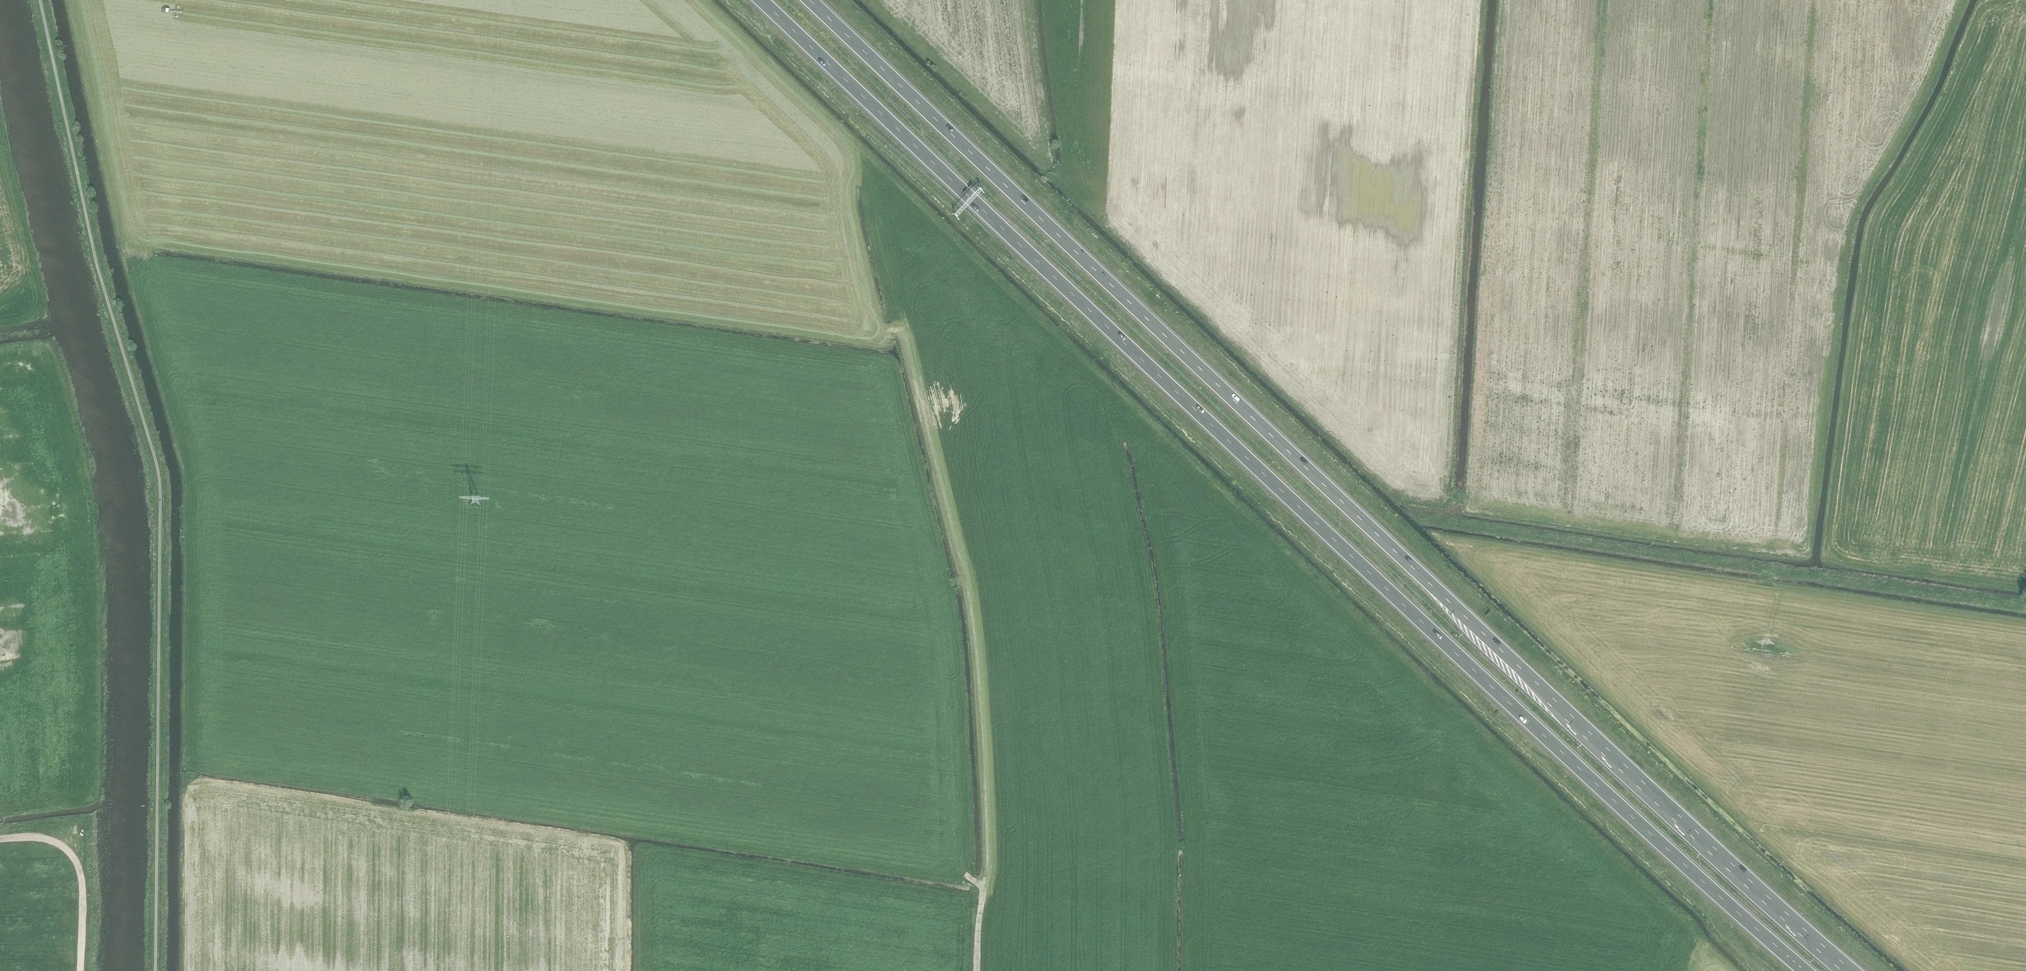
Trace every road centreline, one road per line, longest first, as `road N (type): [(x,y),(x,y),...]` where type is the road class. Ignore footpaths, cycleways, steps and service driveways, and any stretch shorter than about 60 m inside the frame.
road 1 (trunk): [(763,0),(1805,970)]
road 2 (trunk): [(1850,970),(1702,844),(811,0)]

